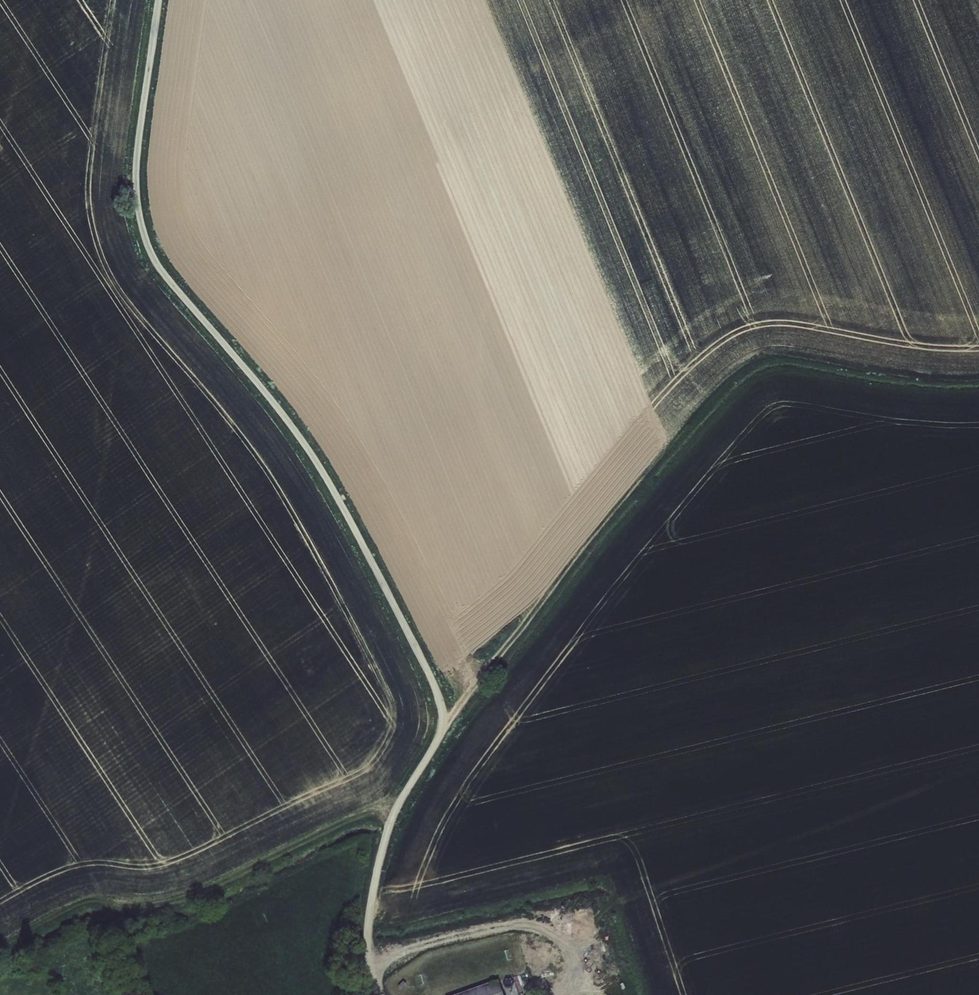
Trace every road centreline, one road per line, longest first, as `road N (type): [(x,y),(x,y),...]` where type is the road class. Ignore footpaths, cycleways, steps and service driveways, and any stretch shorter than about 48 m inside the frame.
road 1 (unclassified): [(379,994),(368,939),(379,864),(396,809),(440,736),(440,702),(315,460),(147,245),(137,172),(158,0)]
road 2 (track): [(442,728),(634,488)]

